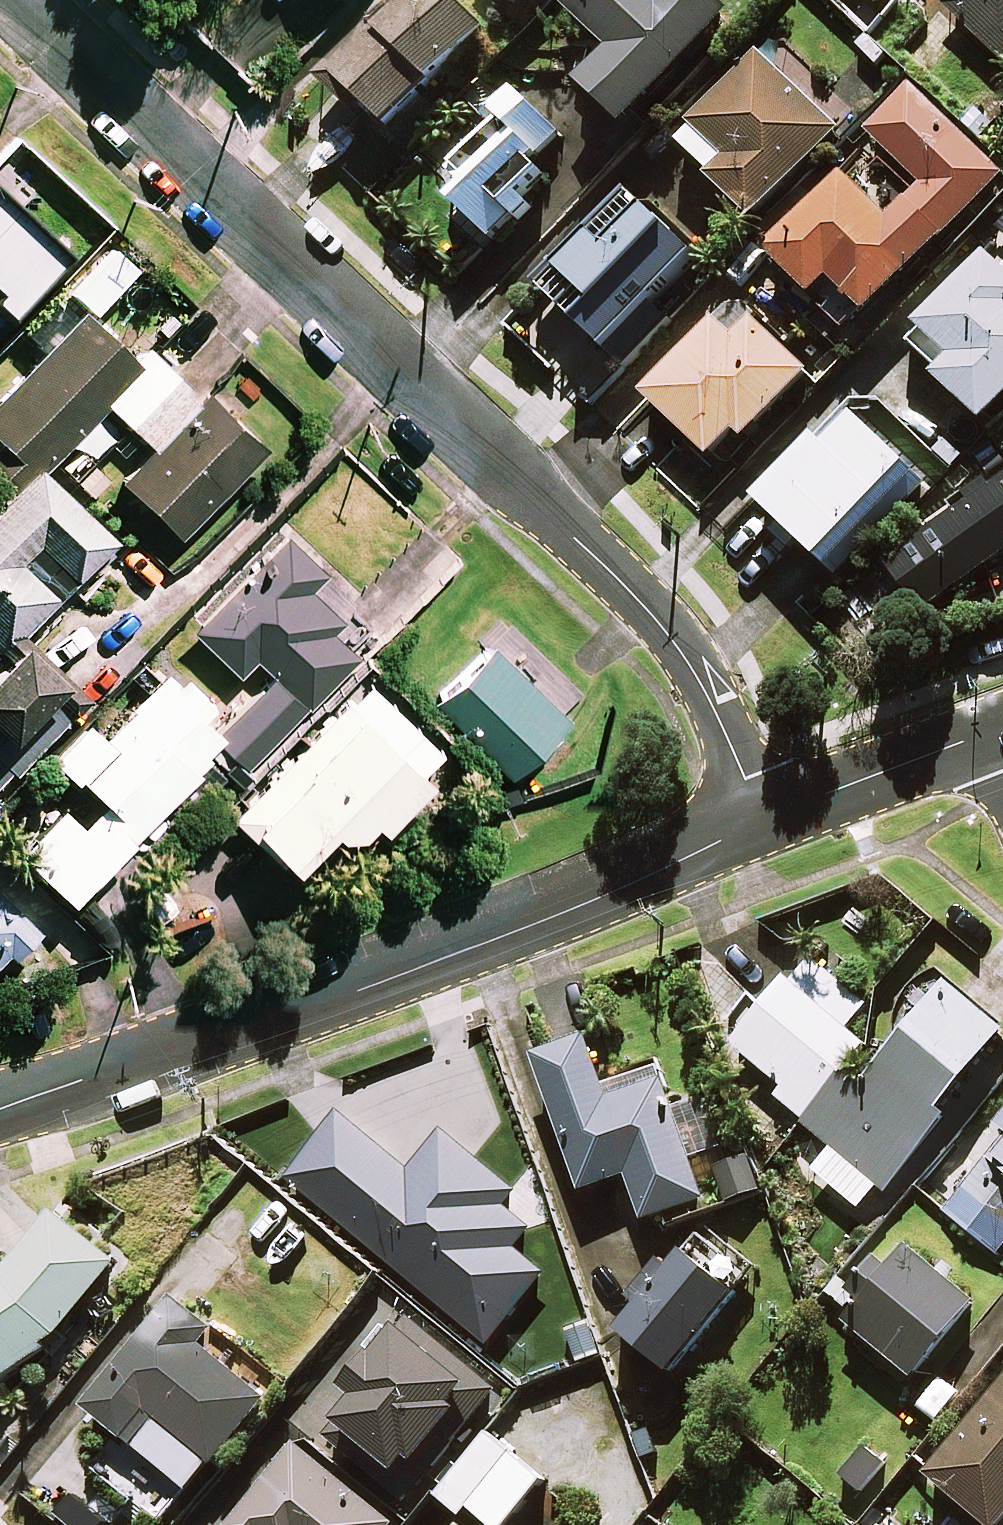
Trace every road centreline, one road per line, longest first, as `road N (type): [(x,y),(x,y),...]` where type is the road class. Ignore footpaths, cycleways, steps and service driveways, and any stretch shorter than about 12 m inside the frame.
road 1 (residential): [(12,0),(659,622),(715,706),(763,818)]
road 2 (residential): [(0,1112),(457,952),(763,818)]
road 3 (residential): [(763,818),(999,731)]

